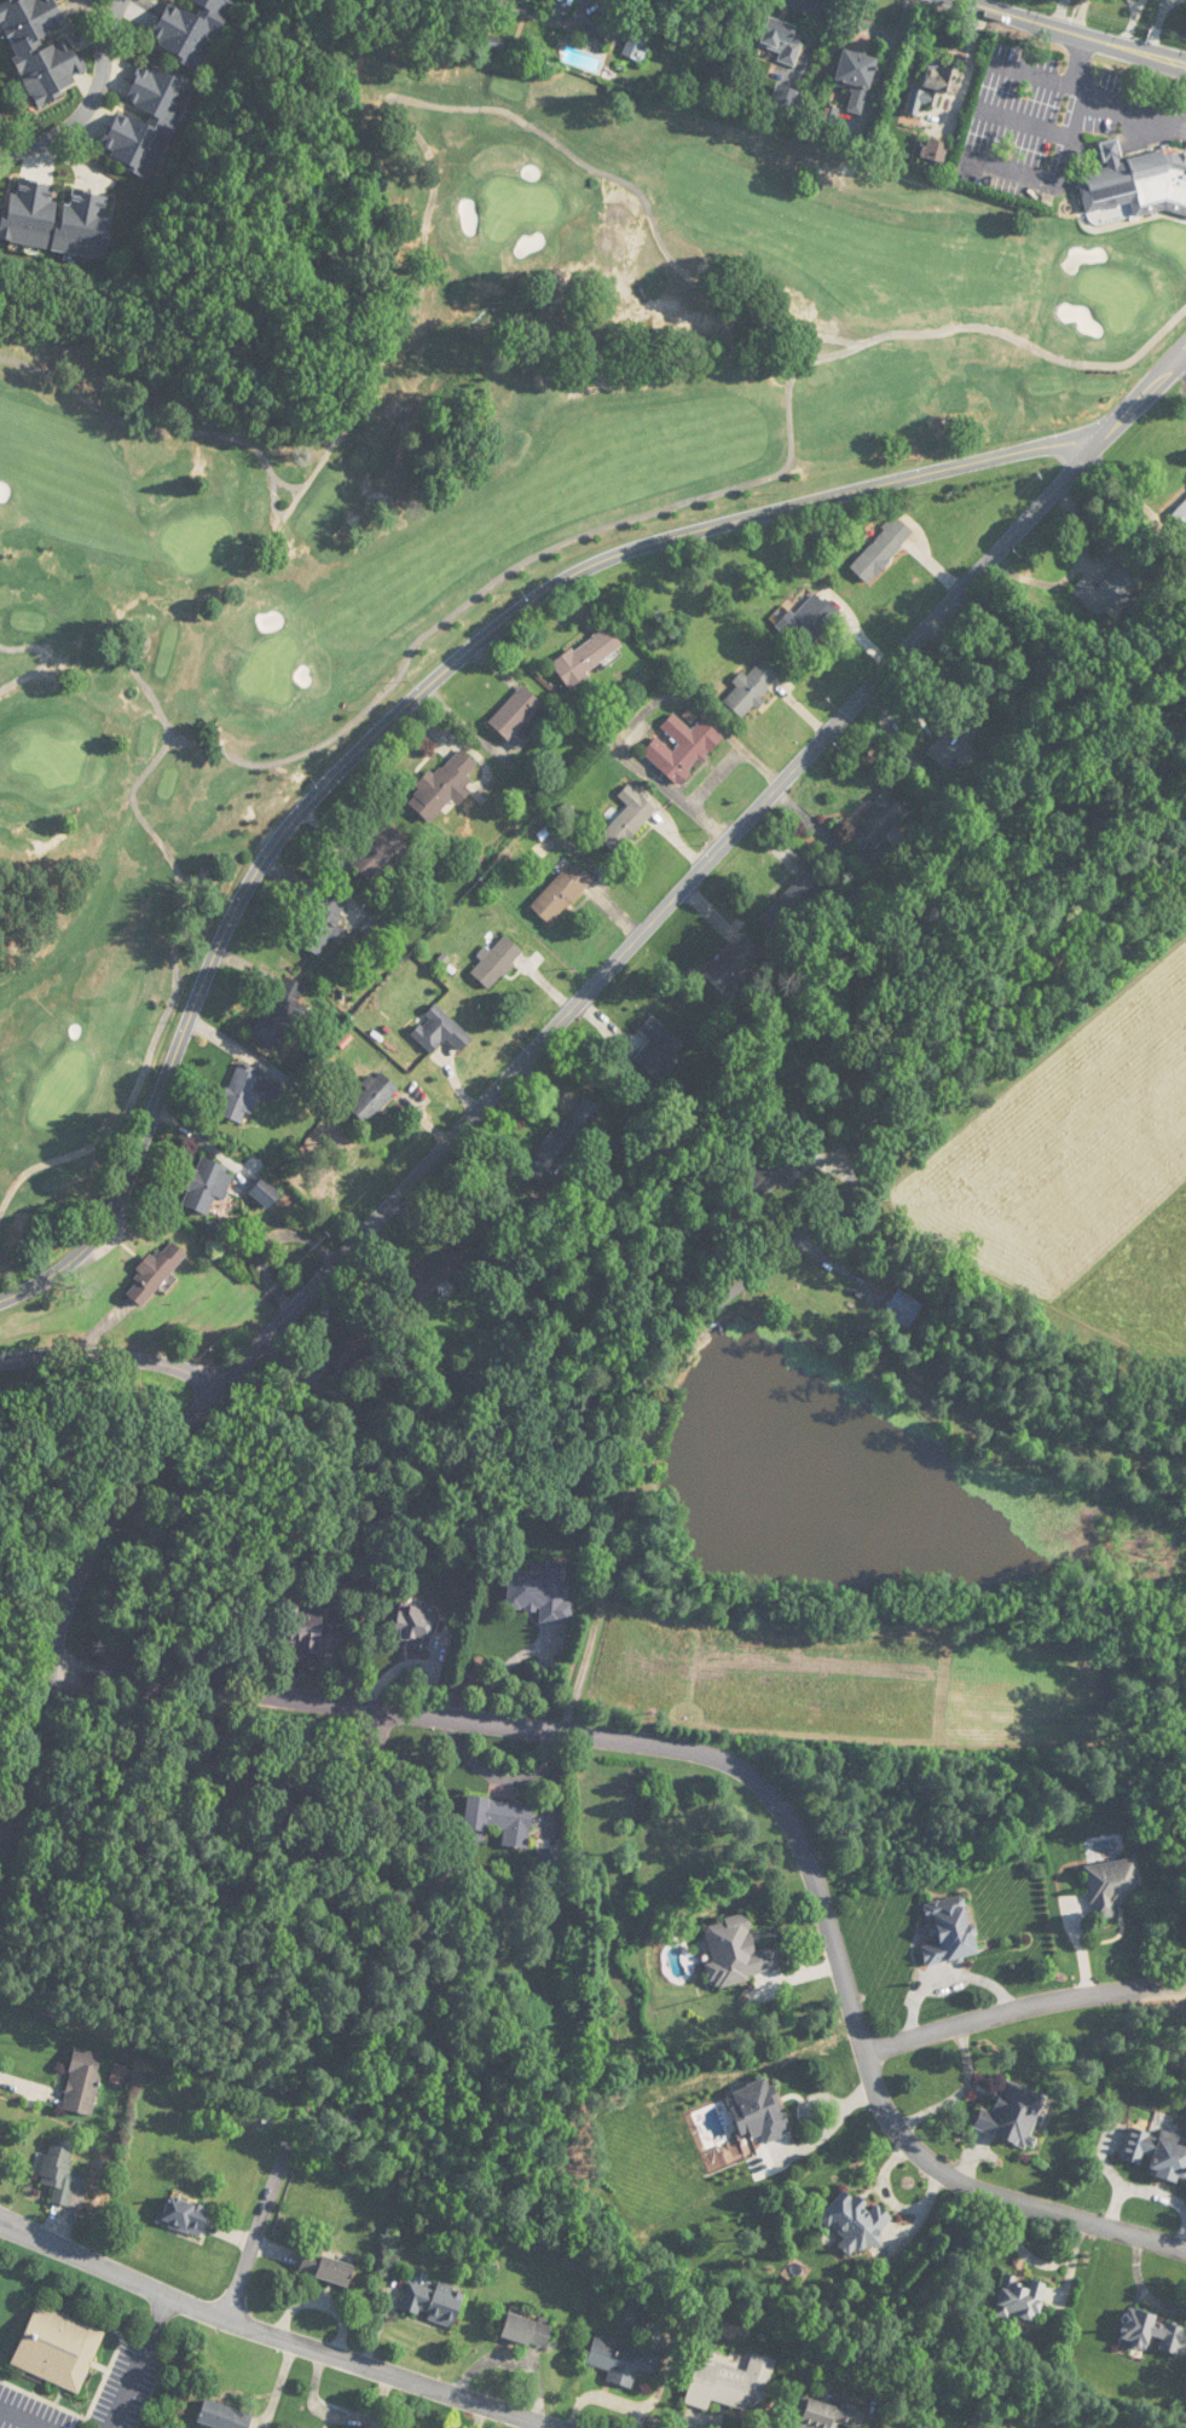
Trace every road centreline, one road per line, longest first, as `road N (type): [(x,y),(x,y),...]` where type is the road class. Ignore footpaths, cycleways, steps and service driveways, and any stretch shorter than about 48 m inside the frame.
road 1 (tertiary): [(0,1855),(88,1569),(155,1457),(1185,350)]
road 2 (residential): [(1116,427),(682,531),(579,570),(523,606),(293,817),(241,890),(99,1232),(70,1261),(0,1298)]
road 3 (residential): [(565,1735),(682,1346),(718,1305),(1185,909)]
road 4 (residential): [(565,1735),(717,1759),(781,1806),(817,1884),(879,2094),(936,2164),(1009,2198),(1185,2247)]
road 5 (residential): [(0,2217),(228,2318),(560,2427)]
road 6 (residential): [(53,1672),(565,1735)]
road 7 (residential): [(1185,1984),(1049,1999),(867,2051)]
road 8 (primary): [(965,0),(1185,63)]
road 9 (residential): [(219,1386),(129,1361),(0,1361)]
road 10 (residential): [(125,0),(98,92),(79,123),(36,149),(0,152)]
road 11 (residential): [(228,2318),(293,2132)]

